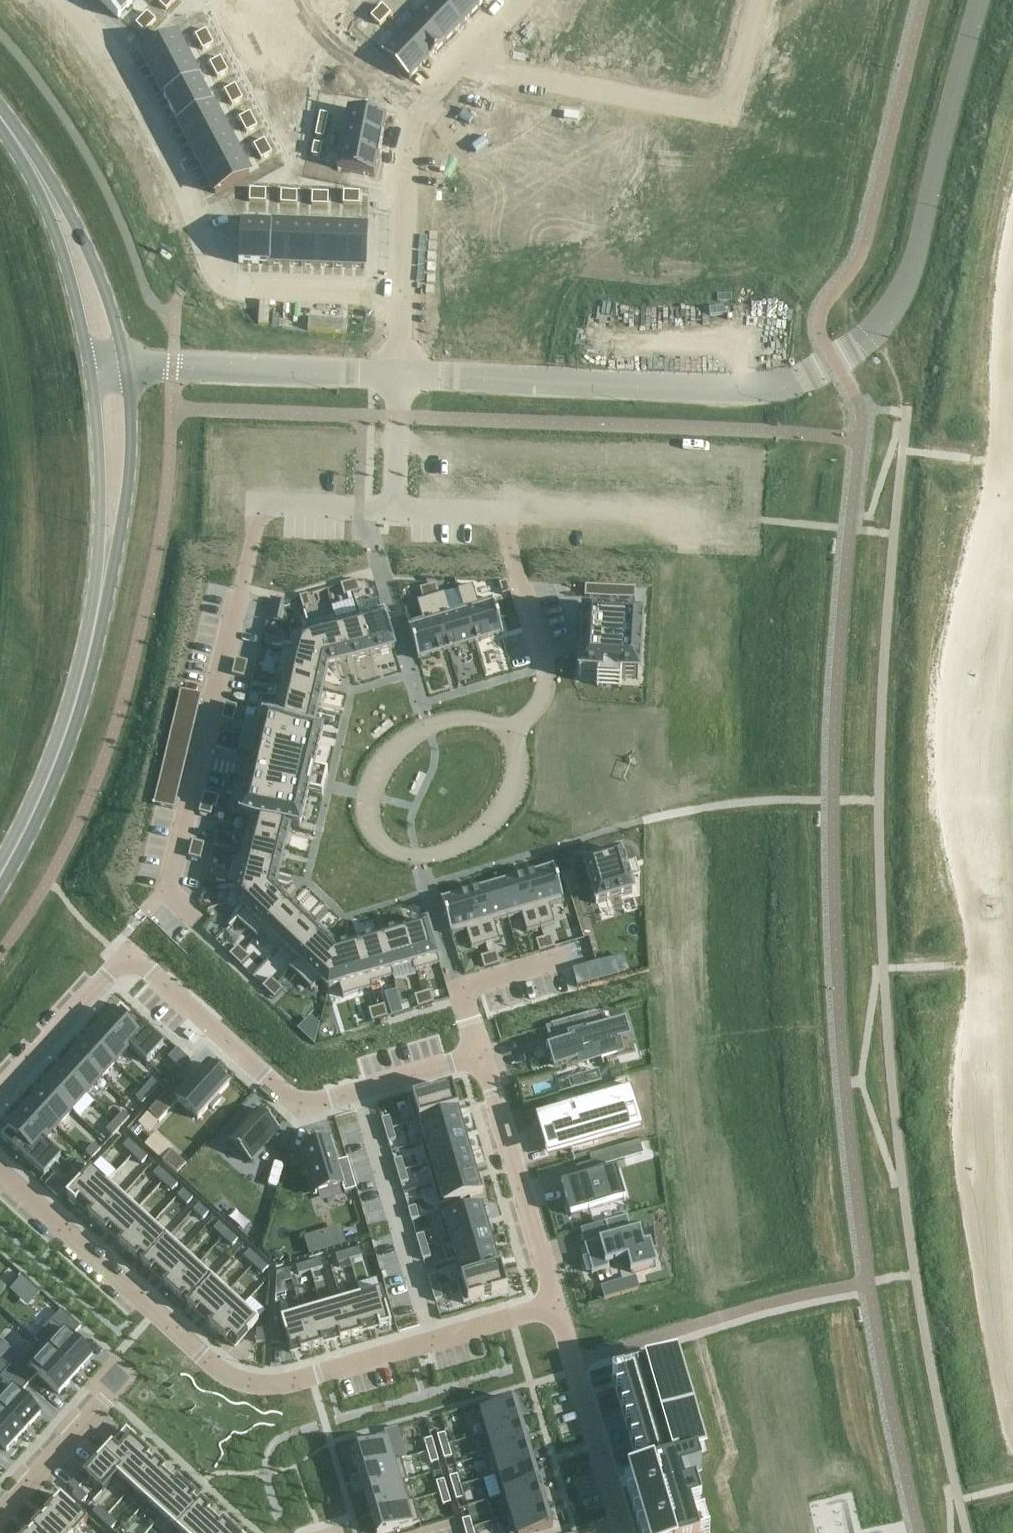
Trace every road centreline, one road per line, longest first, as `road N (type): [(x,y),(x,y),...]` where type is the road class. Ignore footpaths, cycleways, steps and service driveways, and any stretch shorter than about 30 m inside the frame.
road 1 (residential): [(0,1180),(237,1378),(286,1381),(555,1305)]
road 2 (residential): [(0,1086),(128,947),(307,1109),(483,1058)]
road 3 (residential): [(200,924),(165,895),(260,504),(397,508)]
road 4 (residential): [(65,0),(150,132),(210,275),(246,296),(400,293)]
road 5 (residential): [(399,374),(758,386),(835,361)]
road 6 (unclassified): [(835,361),(877,325),(913,260),(979,0)]
road 7 (residential): [(397,508),(499,510),(545,672),(540,702),(513,734)]
road 8 (secondary): [(101,595),(59,756),(0,870)]
road 9 (residential): [(513,734),(481,719),(452,717),(427,725),(388,755),(371,782),(372,825),(382,841),(418,855)]
road 10 (residential): [(127,372),(399,374)]
road 11 (residential): [(400,293),(414,126),(446,72),(470,50)]
road 12 (residential): [(718,113),(516,79),(470,50)]
road 13 (residential): [(555,1305),(483,1058)]
road 14 (residential): [(621,1532),(555,1305)]
road 15 (secondary): [(101,595),(130,467),(127,372)]
road 16 (secondary): [(91,377),(101,595)]
road 17 (secondary): [(127,372),(105,290),(79,232),(40,178)]
road 18 (residential): [(483,1058),(418,855)]
road 19 (secondary): [(40,178),(91,377)]
road 20 (residential): [(418,855),(465,844),(493,821),(514,784),(513,734)]
road 21 (residential): [(108,1399),(0,1516)]
road 22 (residential): [(399,374),(397,508)]

